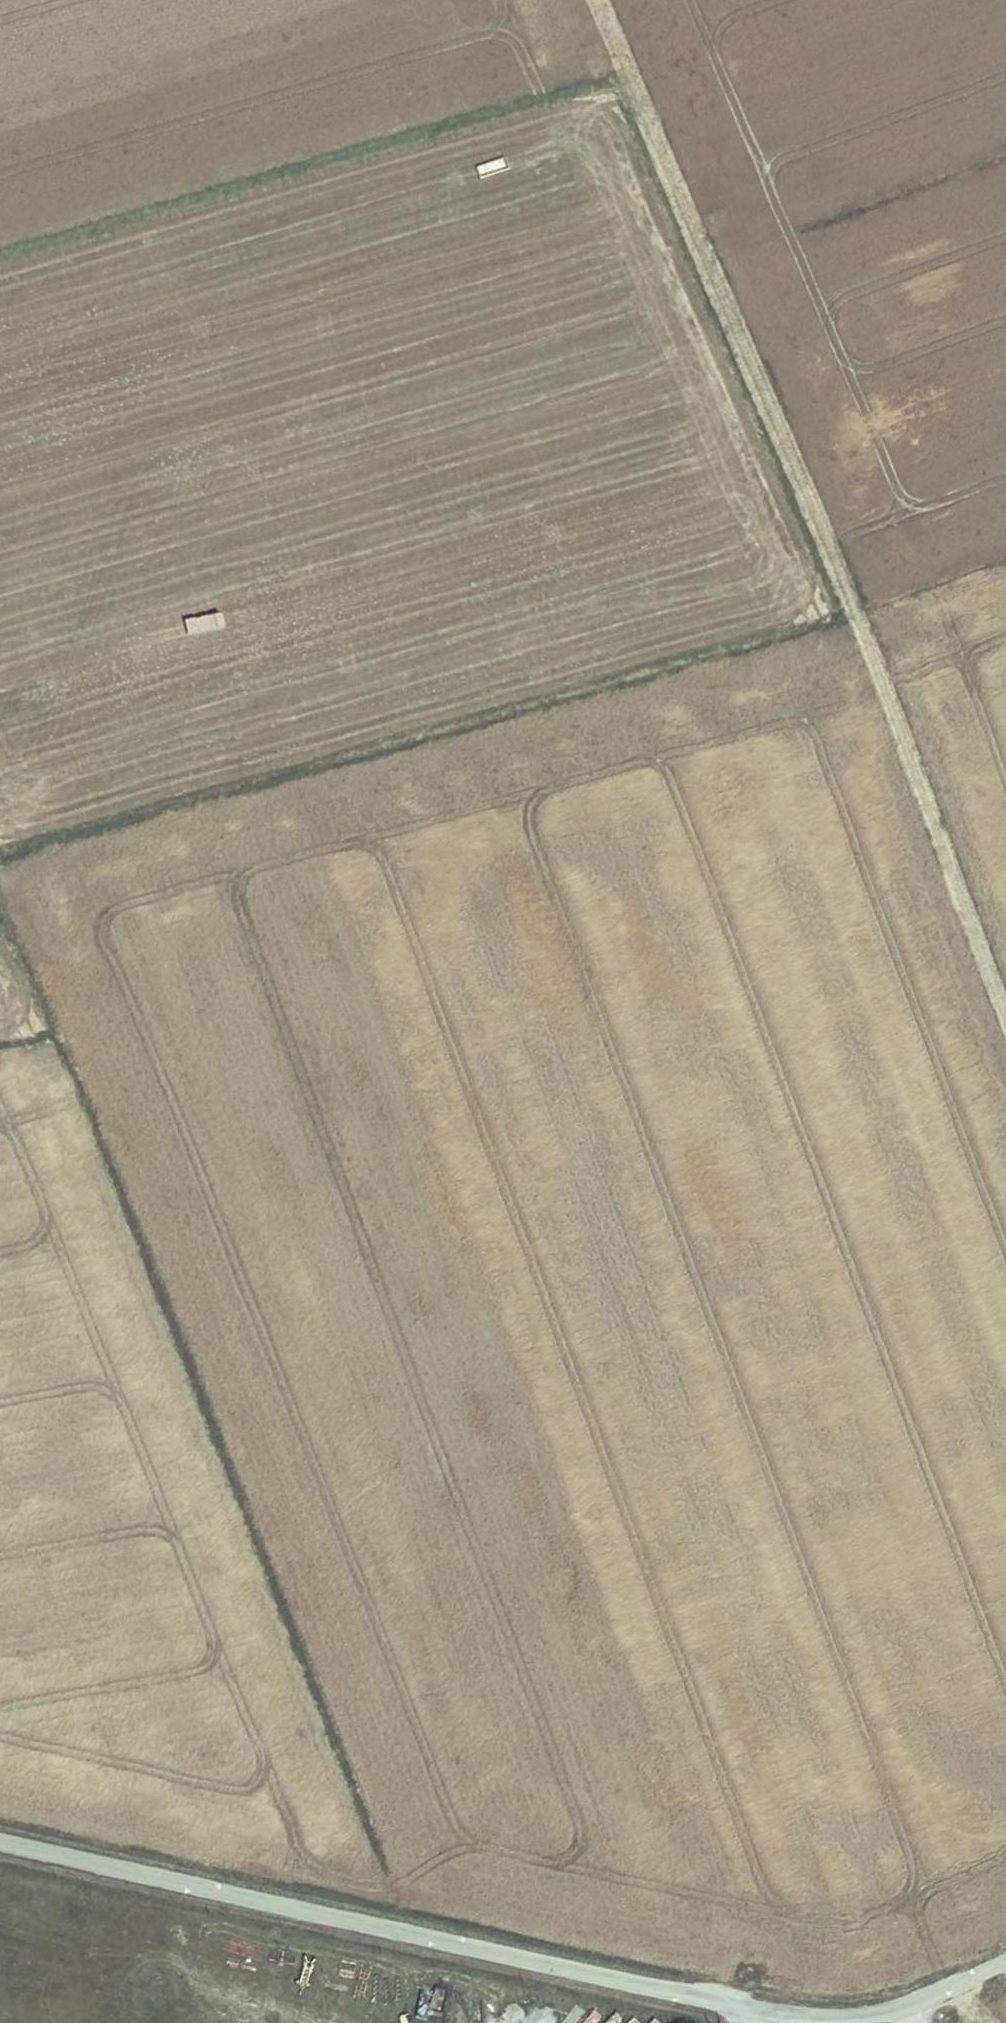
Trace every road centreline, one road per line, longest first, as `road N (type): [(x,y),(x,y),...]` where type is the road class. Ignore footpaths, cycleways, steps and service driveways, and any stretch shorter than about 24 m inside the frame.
road 1 (track): [(1005,1022),(847,594),(589,0)]
road 2 (unclassified): [(1005,1962),(904,2006),(836,2018),(747,2010),(0,1845)]

